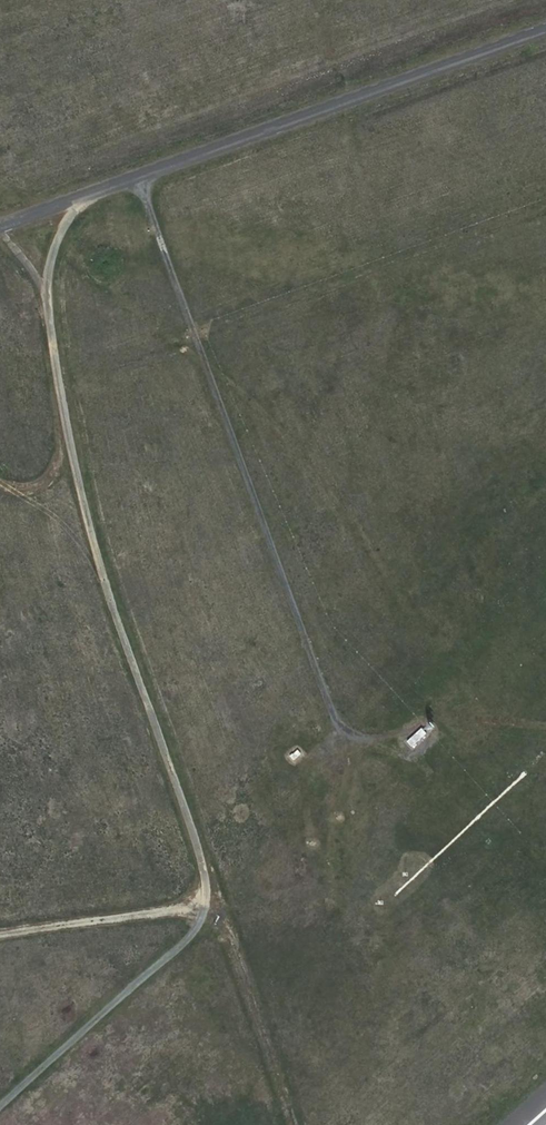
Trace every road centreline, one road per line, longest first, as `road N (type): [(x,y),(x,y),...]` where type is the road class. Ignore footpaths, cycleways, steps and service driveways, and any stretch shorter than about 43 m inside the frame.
road 1 (track): [(0,936),(204,905),(232,935),(303,1124)]

